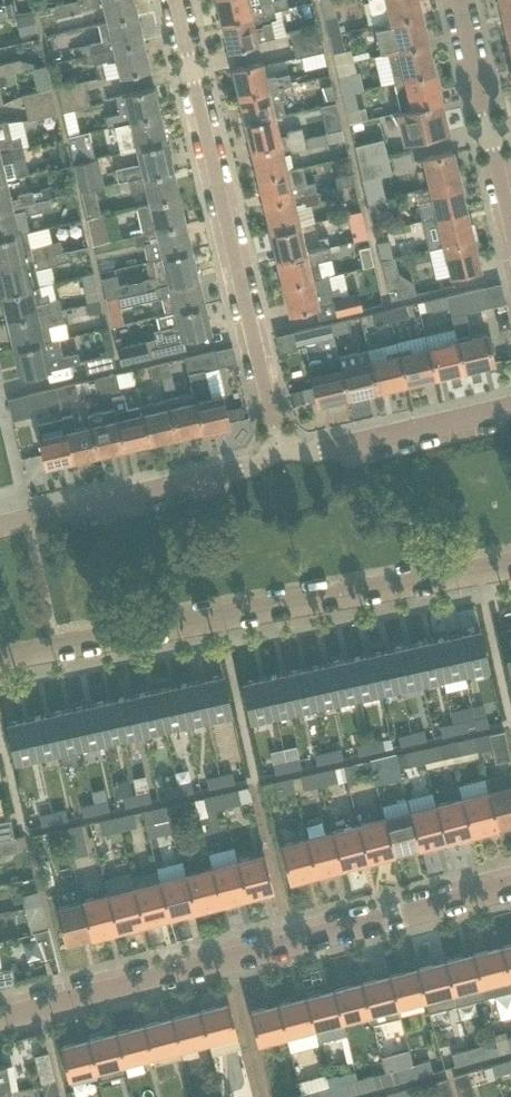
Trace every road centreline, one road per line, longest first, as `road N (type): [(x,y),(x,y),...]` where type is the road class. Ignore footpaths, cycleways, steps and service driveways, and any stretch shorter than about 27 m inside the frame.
road 1 (residential): [(0,1009),(510,877)]
road 2 (residential): [(0,654),(510,571)]
road 3 (residential): [(179,0),(286,458)]
road 4 (residential): [(0,526),(286,458)]
road 5 (residential): [(286,458),(510,404)]
road 6 (residential): [(510,217),(461,0)]

